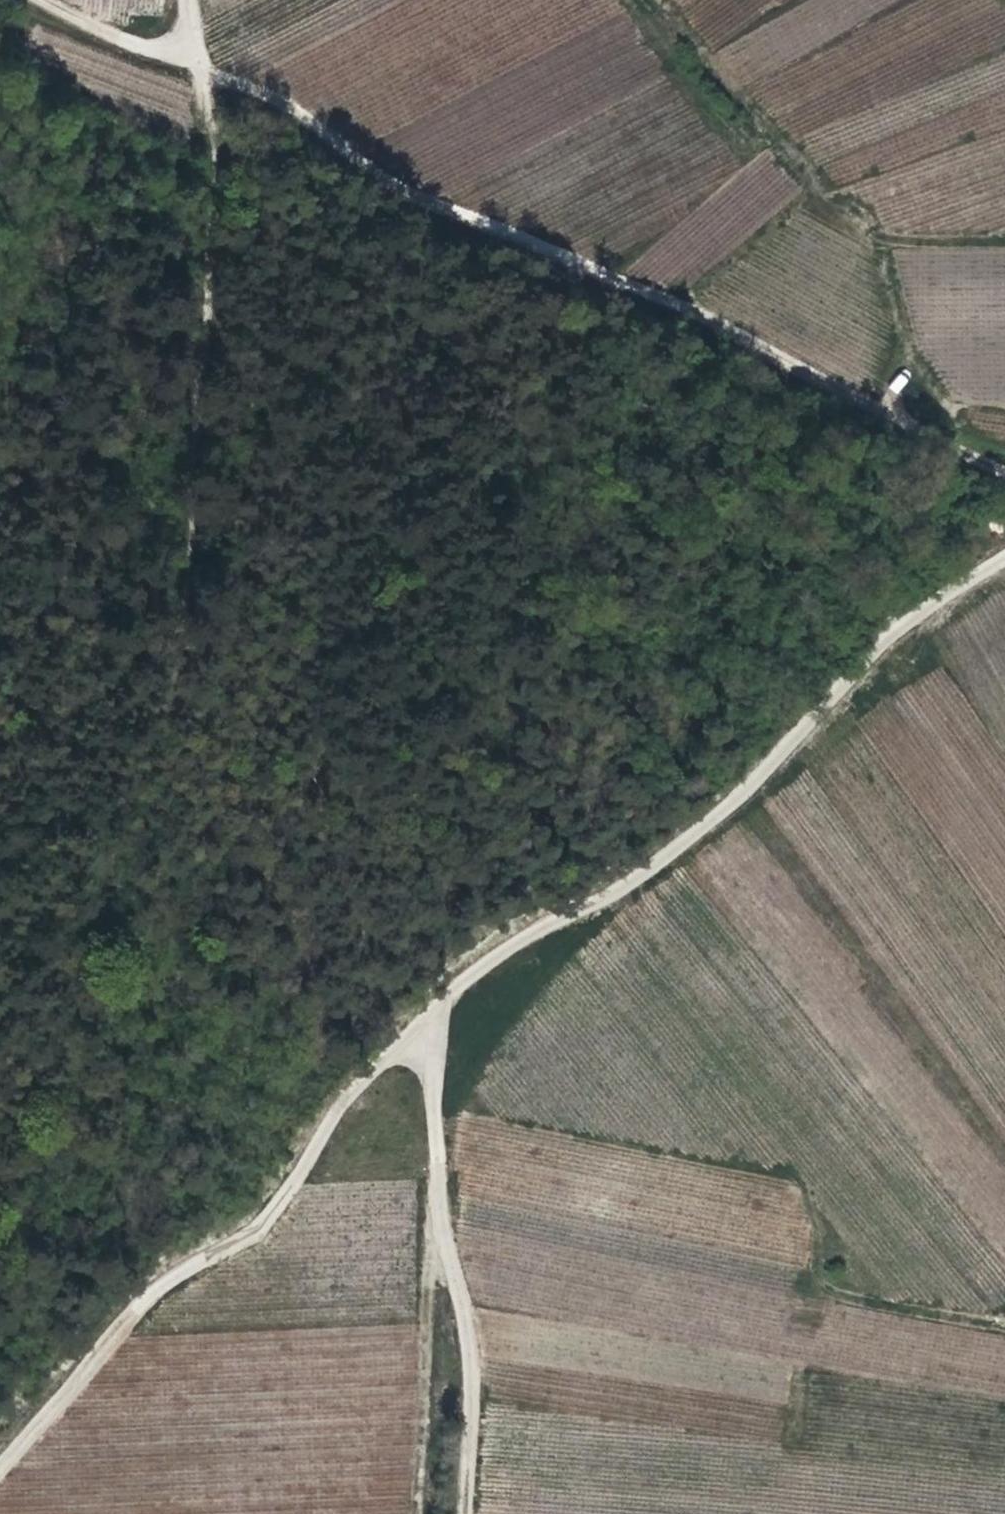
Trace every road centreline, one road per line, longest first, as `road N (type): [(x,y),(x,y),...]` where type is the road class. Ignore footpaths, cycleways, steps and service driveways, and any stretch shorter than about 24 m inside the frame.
road 1 (track): [(1004,473),(678,308),(387,181),(265,84),(209,72),(45,0)]
road 2 (track): [(1004,1317),(832,1288),(796,1172),(435,1106),(431,1010)]
road 3 (track): [(431,1010),(484,964),(709,824),(938,603),(1004,564)]
road 4 (track): [(0,1473),(170,1283),(266,1227),(348,1095),(431,1010)]
road 5 (track): [(468,1513),(468,1325),(439,1201),(435,1106)]

